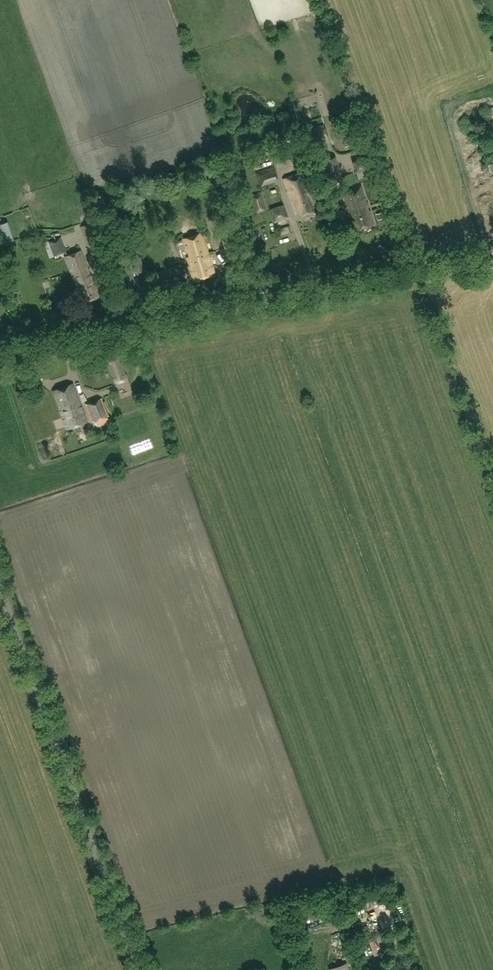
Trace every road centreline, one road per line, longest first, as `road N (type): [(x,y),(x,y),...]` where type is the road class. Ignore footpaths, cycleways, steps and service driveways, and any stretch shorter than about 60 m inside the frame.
road 1 (unclassified): [(0,361),(492,257)]
road 2 (unclassified): [(139,969),(0,584)]

